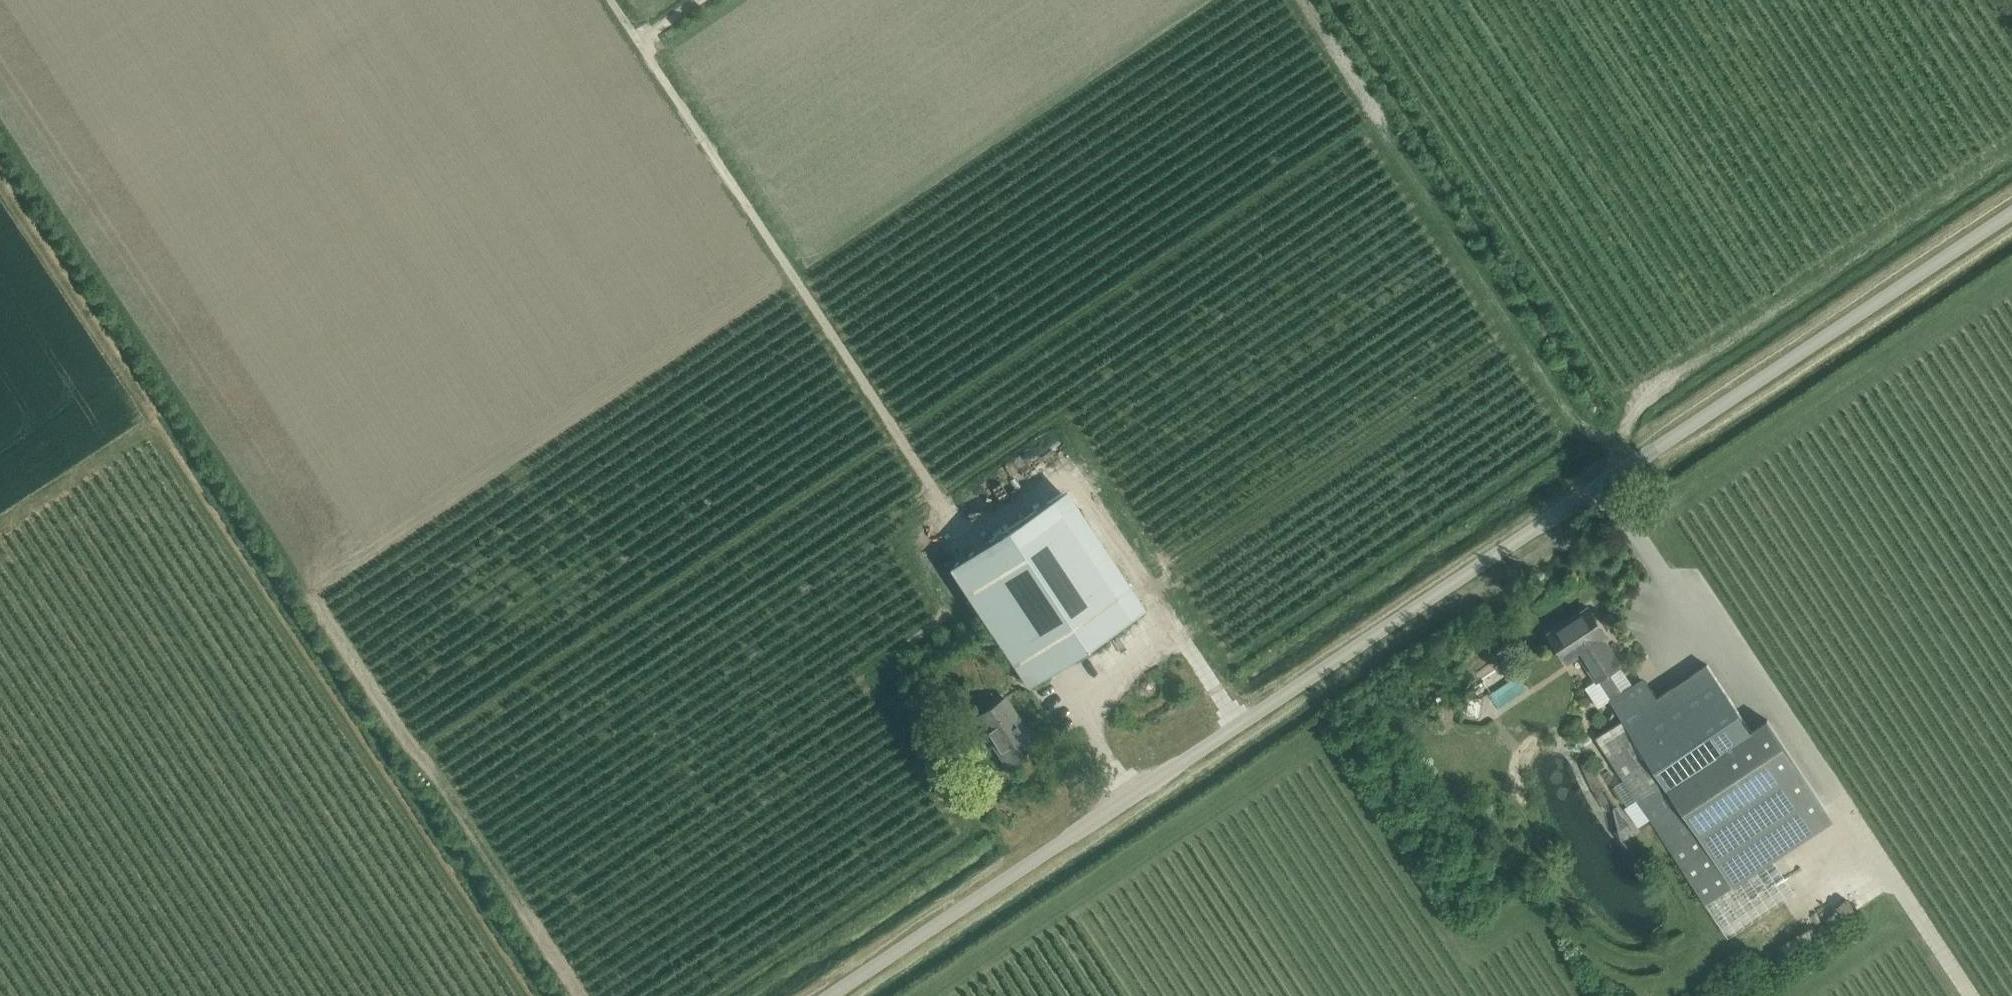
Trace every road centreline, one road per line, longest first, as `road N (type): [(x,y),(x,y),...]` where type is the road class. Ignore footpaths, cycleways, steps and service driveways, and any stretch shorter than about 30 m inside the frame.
road 1 (unclassified): [(842,995),(2011,226)]

